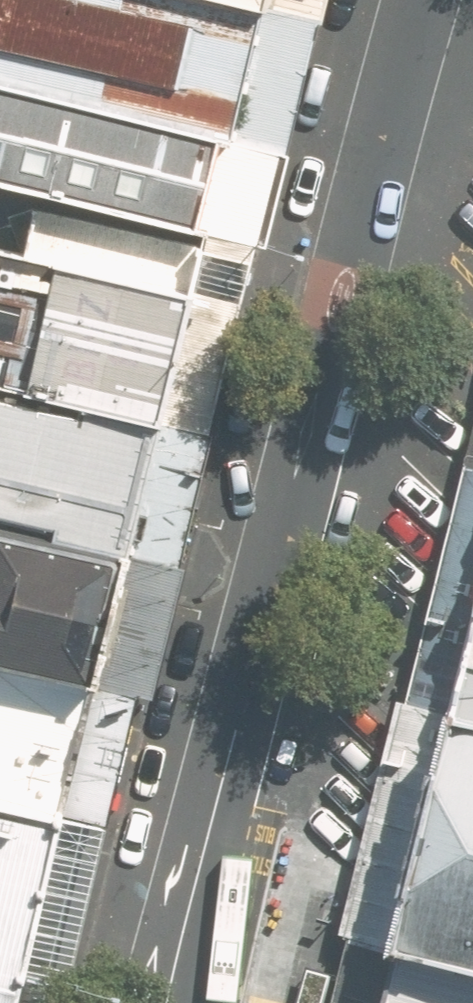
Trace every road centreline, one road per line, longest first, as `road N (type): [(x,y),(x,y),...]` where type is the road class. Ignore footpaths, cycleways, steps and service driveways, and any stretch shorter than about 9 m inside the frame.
road 1 (secondary): [(424,0),(196,883)]
road 2 (secondary): [(196,883),(145,1002)]

